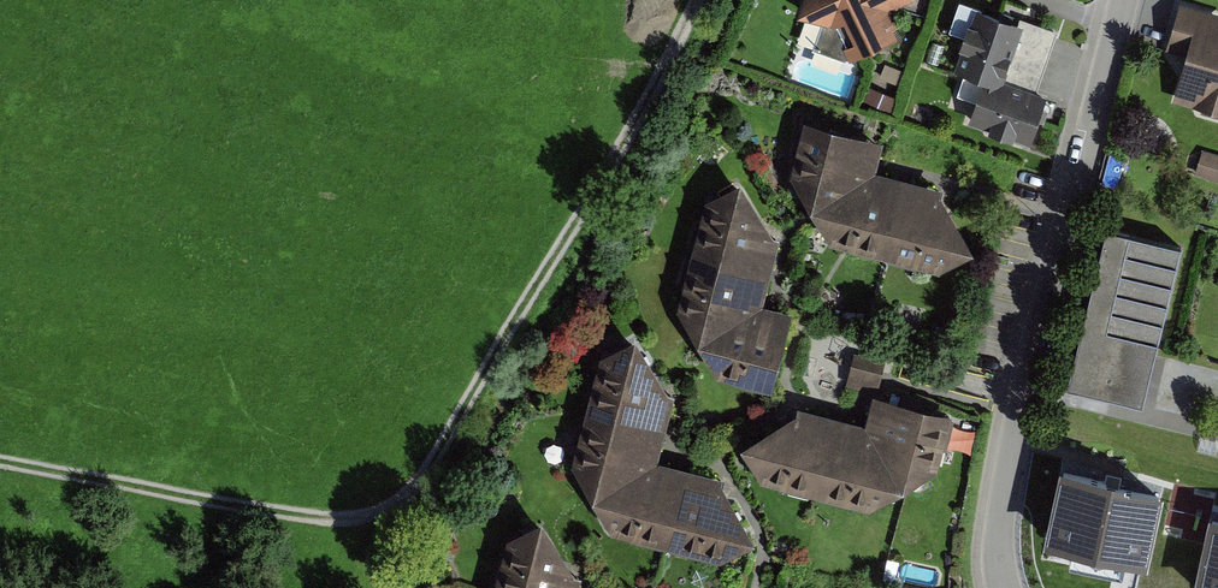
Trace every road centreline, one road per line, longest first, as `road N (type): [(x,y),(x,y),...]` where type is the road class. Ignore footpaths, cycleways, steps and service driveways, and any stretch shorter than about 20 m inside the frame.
road 1 (track): [(696,0),(645,112),(393,514),(337,522),(0,463)]
road 2 (residential): [(1005,587),(1001,524),(1023,390),(1125,0)]

